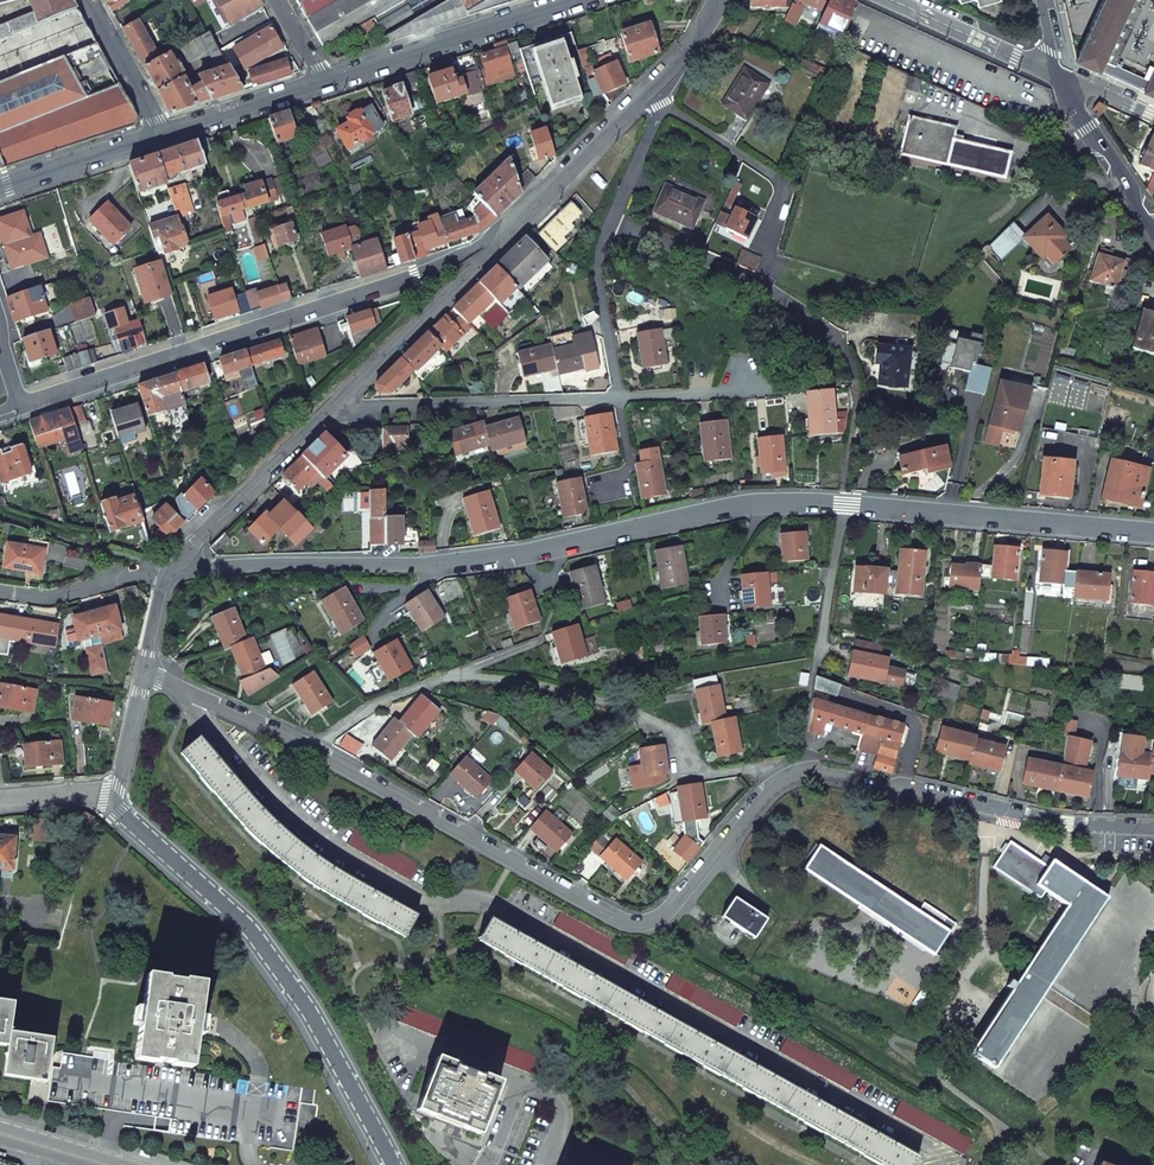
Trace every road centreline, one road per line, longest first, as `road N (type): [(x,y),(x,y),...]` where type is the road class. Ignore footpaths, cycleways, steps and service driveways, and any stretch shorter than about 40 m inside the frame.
road 1 (residential): [(172,685),(306,829),(429,899),(490,901),(512,911),(962,1164)]
road 2 (residential): [(843,501),(750,500),(535,549),(430,561),(166,566)]
road 3 (residential): [(797,775),(772,791),(678,903),(639,923),(613,917),(312,750)]
road 4 (residential): [(612,223),(706,259),(807,311),(859,381),(618,399)]
road 5 (residential): [(312,750),(370,707),(449,677),(533,683),(622,704),(674,737),(692,776),(760,768),(797,775)]
road 6 (residential): [(505,237),(26,404)]
road 7 (residential): [(392,1164),(288,980),(246,925),(120,811),(116,796)]
road 8 (residential): [(1153,830),(1068,825),(828,773),(797,775)]
road 9 (residential): [(1153,530),(843,501)]
road 10 (residential): [(618,399),(325,409)]
road 11 (residential): [(582,0),(324,85)]
road 12 (residential): [(325,409),(505,237)]
road 13 (residential): [(166,566),(325,409)]
road 14 (residential): [(505,237),(648,86)]
road 15 (residential): [(612,223),(596,263),(618,399)]
road 16 (residential): [(892,0),(1056,73)]
road 17 (tertiary): [(1056,73),(1153,223)]
road 18 (residential): [(166,566),(50,599),(0,590)]
road 19 (residential): [(162,135),(0,187)]
road 20 (residential): [(324,85),(162,135)]
road 21 (residential): [(843,501),(817,659)]
road 22 (residential): [(312,750),(172,685)]
road 23 (residential): [(89,0),(162,135)]
road 24 (residential): [(648,86),(663,106),(612,223)]
road 25 (residential): [(116,796),(146,674)]

